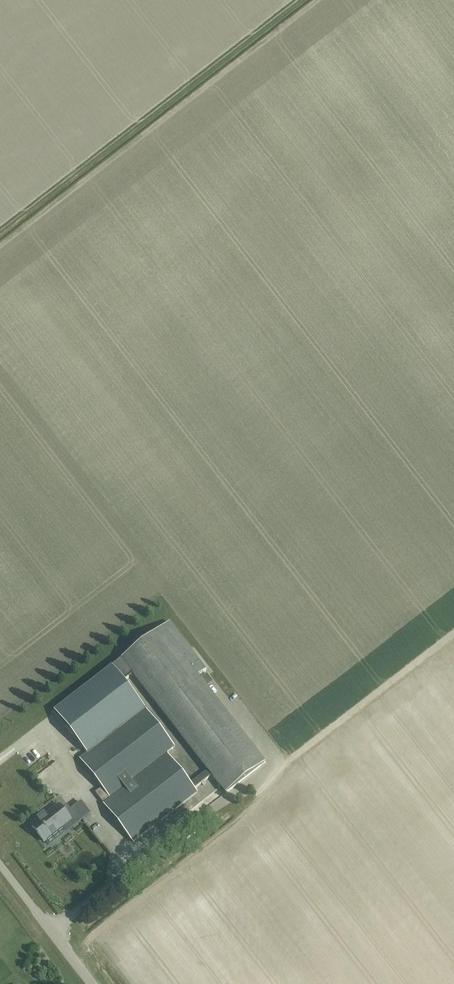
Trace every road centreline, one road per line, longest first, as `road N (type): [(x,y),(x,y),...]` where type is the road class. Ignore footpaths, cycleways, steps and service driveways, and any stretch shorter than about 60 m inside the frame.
road 1 (unclassified): [(94,983),(0,864)]

